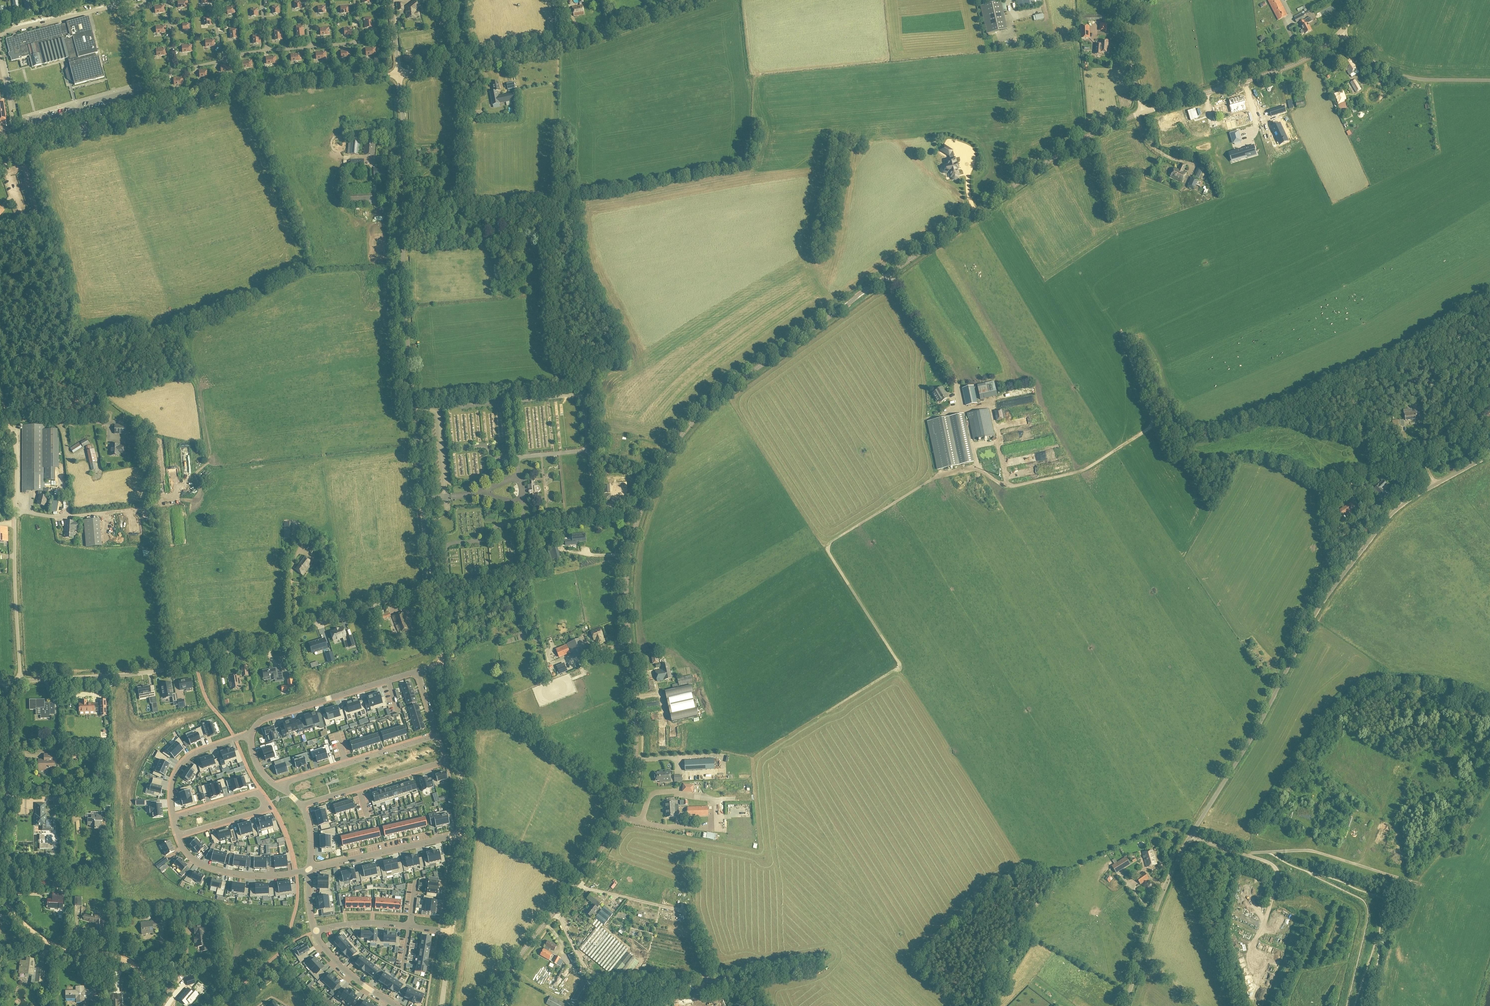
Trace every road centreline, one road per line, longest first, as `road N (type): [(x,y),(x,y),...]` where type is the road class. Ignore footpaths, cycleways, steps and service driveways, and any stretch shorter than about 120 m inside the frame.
road 1 (unclassified): [(481,1005),(598,862),(626,809),(636,732),(626,597),(632,536),(681,434),(723,395),(1054,157),(1143,112)]
road 2 (unclassified): [(1124,1005),(1175,867),(1316,614),(1394,512),(1489,456)]
road 3 (residential): [(432,588),(407,336),(399,74)]
road 4 (unknown): [(403,270),(318,274),(206,333),(202,344),(221,382),(221,424),(201,475),(177,480),(172,456),(186,449)]
road 5 (residential): [(21,681),(181,666),(432,588)]
road 6 (tertiary): [(0,168),(33,149),(232,93),(399,74)]
road 7 (unknown): [(313,378),(384,347),(538,336),(590,348),(661,403),(696,417)]
road 8 (unknown): [(424,504),(383,508),(295,487),(281,478),(276,447),(297,416),(345,393),(364,370),(410,366)]
road 9 (unknown): [(195,662),(181,585),(230,520),(261,438),(313,378)]
road 10 (unknown): [(313,378),(243,304),(219,225),(193,188),(184,145),(161,112)]
road 11 (unclassified): [(695,0),(569,43),(399,74)]
road 12 (unknown): [(250,614),(228,630),(199,629),(188,590),(241,524),(272,536),(278,569),(254,610)]
road 13 (residential): [(21,681),(10,425)]
road 14 (unclassified): [(1143,112),(1291,65),(1339,32)]
road 15 (track): [(153,1005),(131,964),(48,943),(14,915),(0,885)]
road 16 (unknown): [(10,425),(107,423),(117,404),(188,388)]
road 17 (unknown): [(246,315),(288,357),(296,383),(258,427),(221,424)]
road 18 (residential): [(251,733),(262,719),(418,672)]
road 19 (residential): [(300,805),(445,761),(437,735)]
road 20 (residential): [(462,834),(443,663)]
road 21 (residential): [(276,785),(437,735)]
road 22 (unknown): [(84,134),(79,184),(103,247),(101,284),(114,283)]
road 23 (unclassified): [(1489,80),(1403,76),(1339,32)]
road 24 (track): [(0,844),(6,681)]
road 25 (residential): [(309,869),(462,834)]
road 26 (unknown): [(15,512),(58,517),(63,482),(112,476),(115,504)]
road 27 (track): [(1404,504),(1428,449),(1489,387)]
road 28 (residential): [(309,869),(230,872),(194,857),(179,834)]
road 29 (unknown): [(181,251),(163,188),(127,122)]
road 30 (residential): [(174,817),(180,766),(200,750),(251,733)]
road 31 (unknown): [(286,263),(266,248),(241,170),(229,162)]

